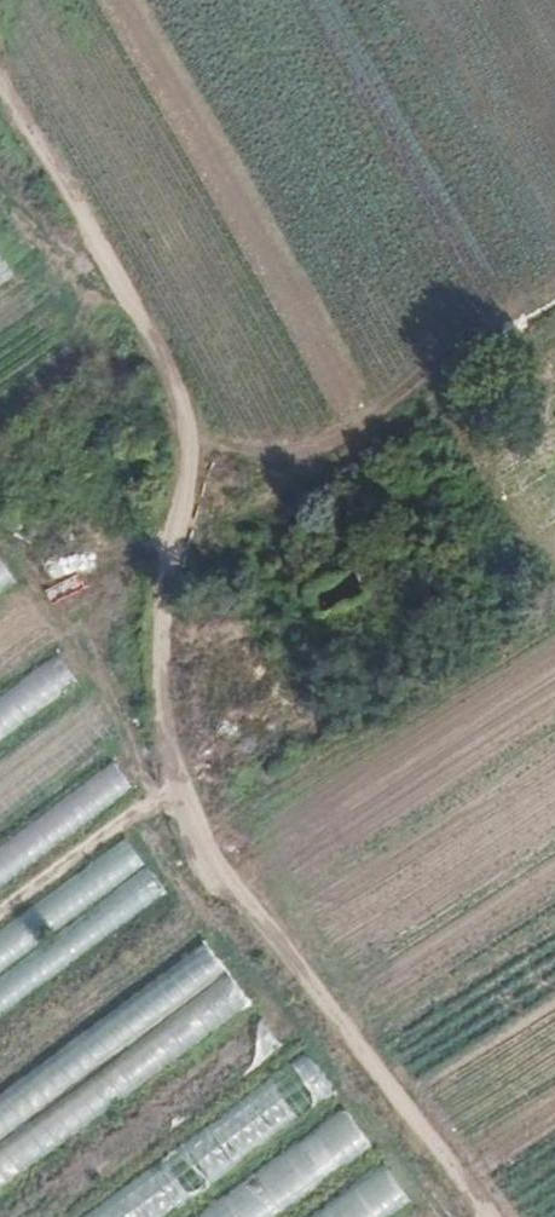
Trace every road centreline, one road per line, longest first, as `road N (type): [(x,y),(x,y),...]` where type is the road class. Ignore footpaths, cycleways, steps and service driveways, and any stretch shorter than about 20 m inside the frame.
road 1 (track): [(0,81),(163,354),(176,397),(183,454),(160,657),(178,786),(243,893),(486,1216)]
road 2 (track): [(182,443),(304,445),(554,297)]
road 3 (track): [(178,786),(0,915)]
road 4 (track): [(554,331),(436,405)]

